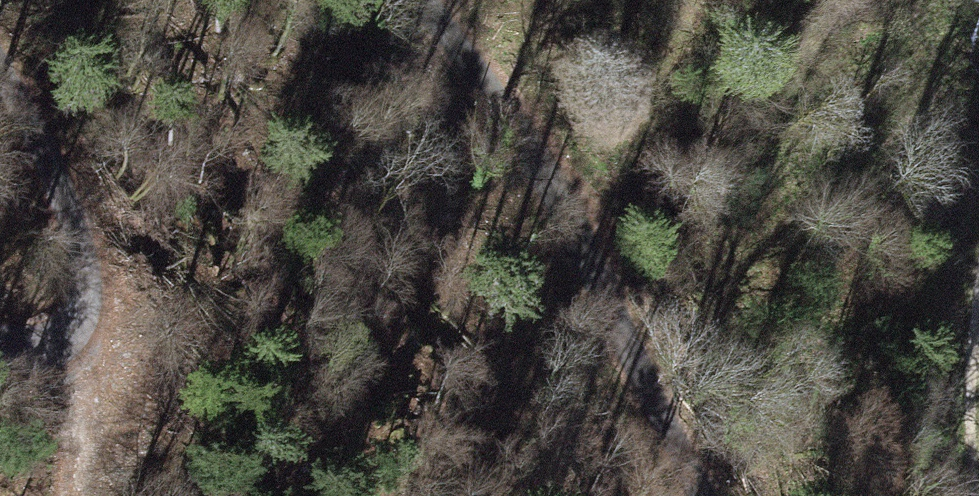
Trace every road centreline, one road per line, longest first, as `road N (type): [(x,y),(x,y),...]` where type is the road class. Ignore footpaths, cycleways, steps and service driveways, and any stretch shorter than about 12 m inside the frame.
road 1 (unclassified): [(708,495),(606,262),(505,103),(422,0)]
road 2 (unclassified): [(0,61),(60,172),(102,322),(82,360),(68,368),(23,370),(0,344)]
road 3 (track): [(68,368),(80,412),(62,495)]

